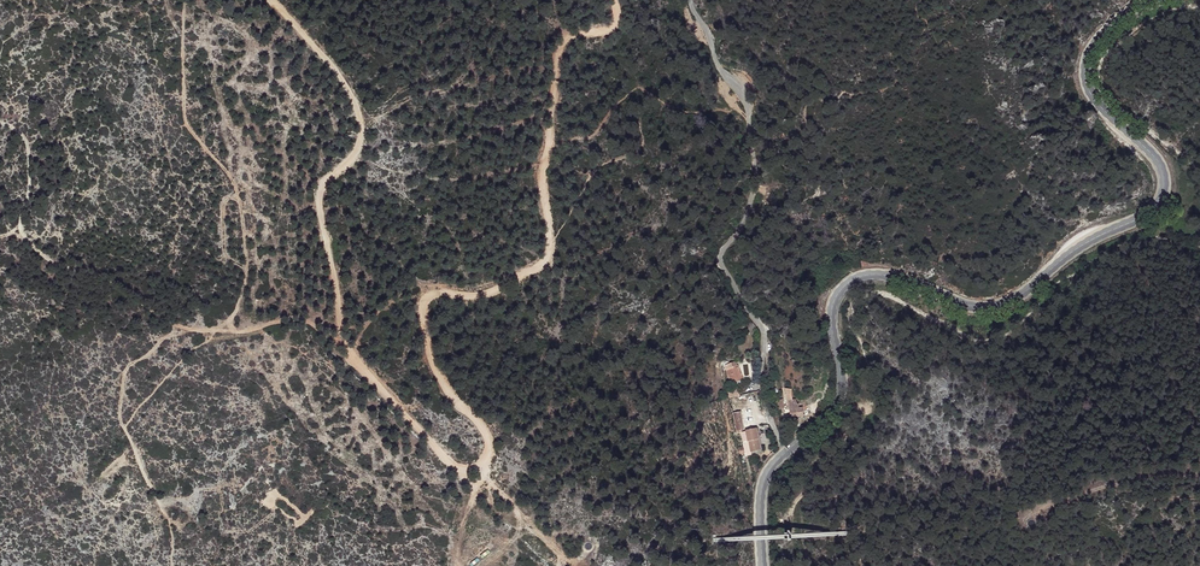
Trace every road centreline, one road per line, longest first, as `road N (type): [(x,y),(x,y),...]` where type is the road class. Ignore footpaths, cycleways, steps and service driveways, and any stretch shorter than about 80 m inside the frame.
road 1 (track): [(620,0),(620,25),(563,38),(553,59),(542,197),(553,235),(548,257),(487,293),(428,297),(434,367),(489,439),(485,465),(466,468),(427,438),(342,342),(319,209),(325,185),(362,154),(363,116),(336,65),(276,0)]
road 2 (secondary): [(1151,0),(1104,32),(1081,78),(1099,109),(1156,163),(1162,192),(1155,205),(991,301),(890,275),(844,285),(829,313),(833,395),(763,482),(762,565)]
road 3 (track): [(784,451),(761,387),(763,329),(719,259),(743,227),(757,182),(746,101),(718,66),(690,0)]
road 4 (track): [(789,524),(794,497),(867,413),(825,409)]

